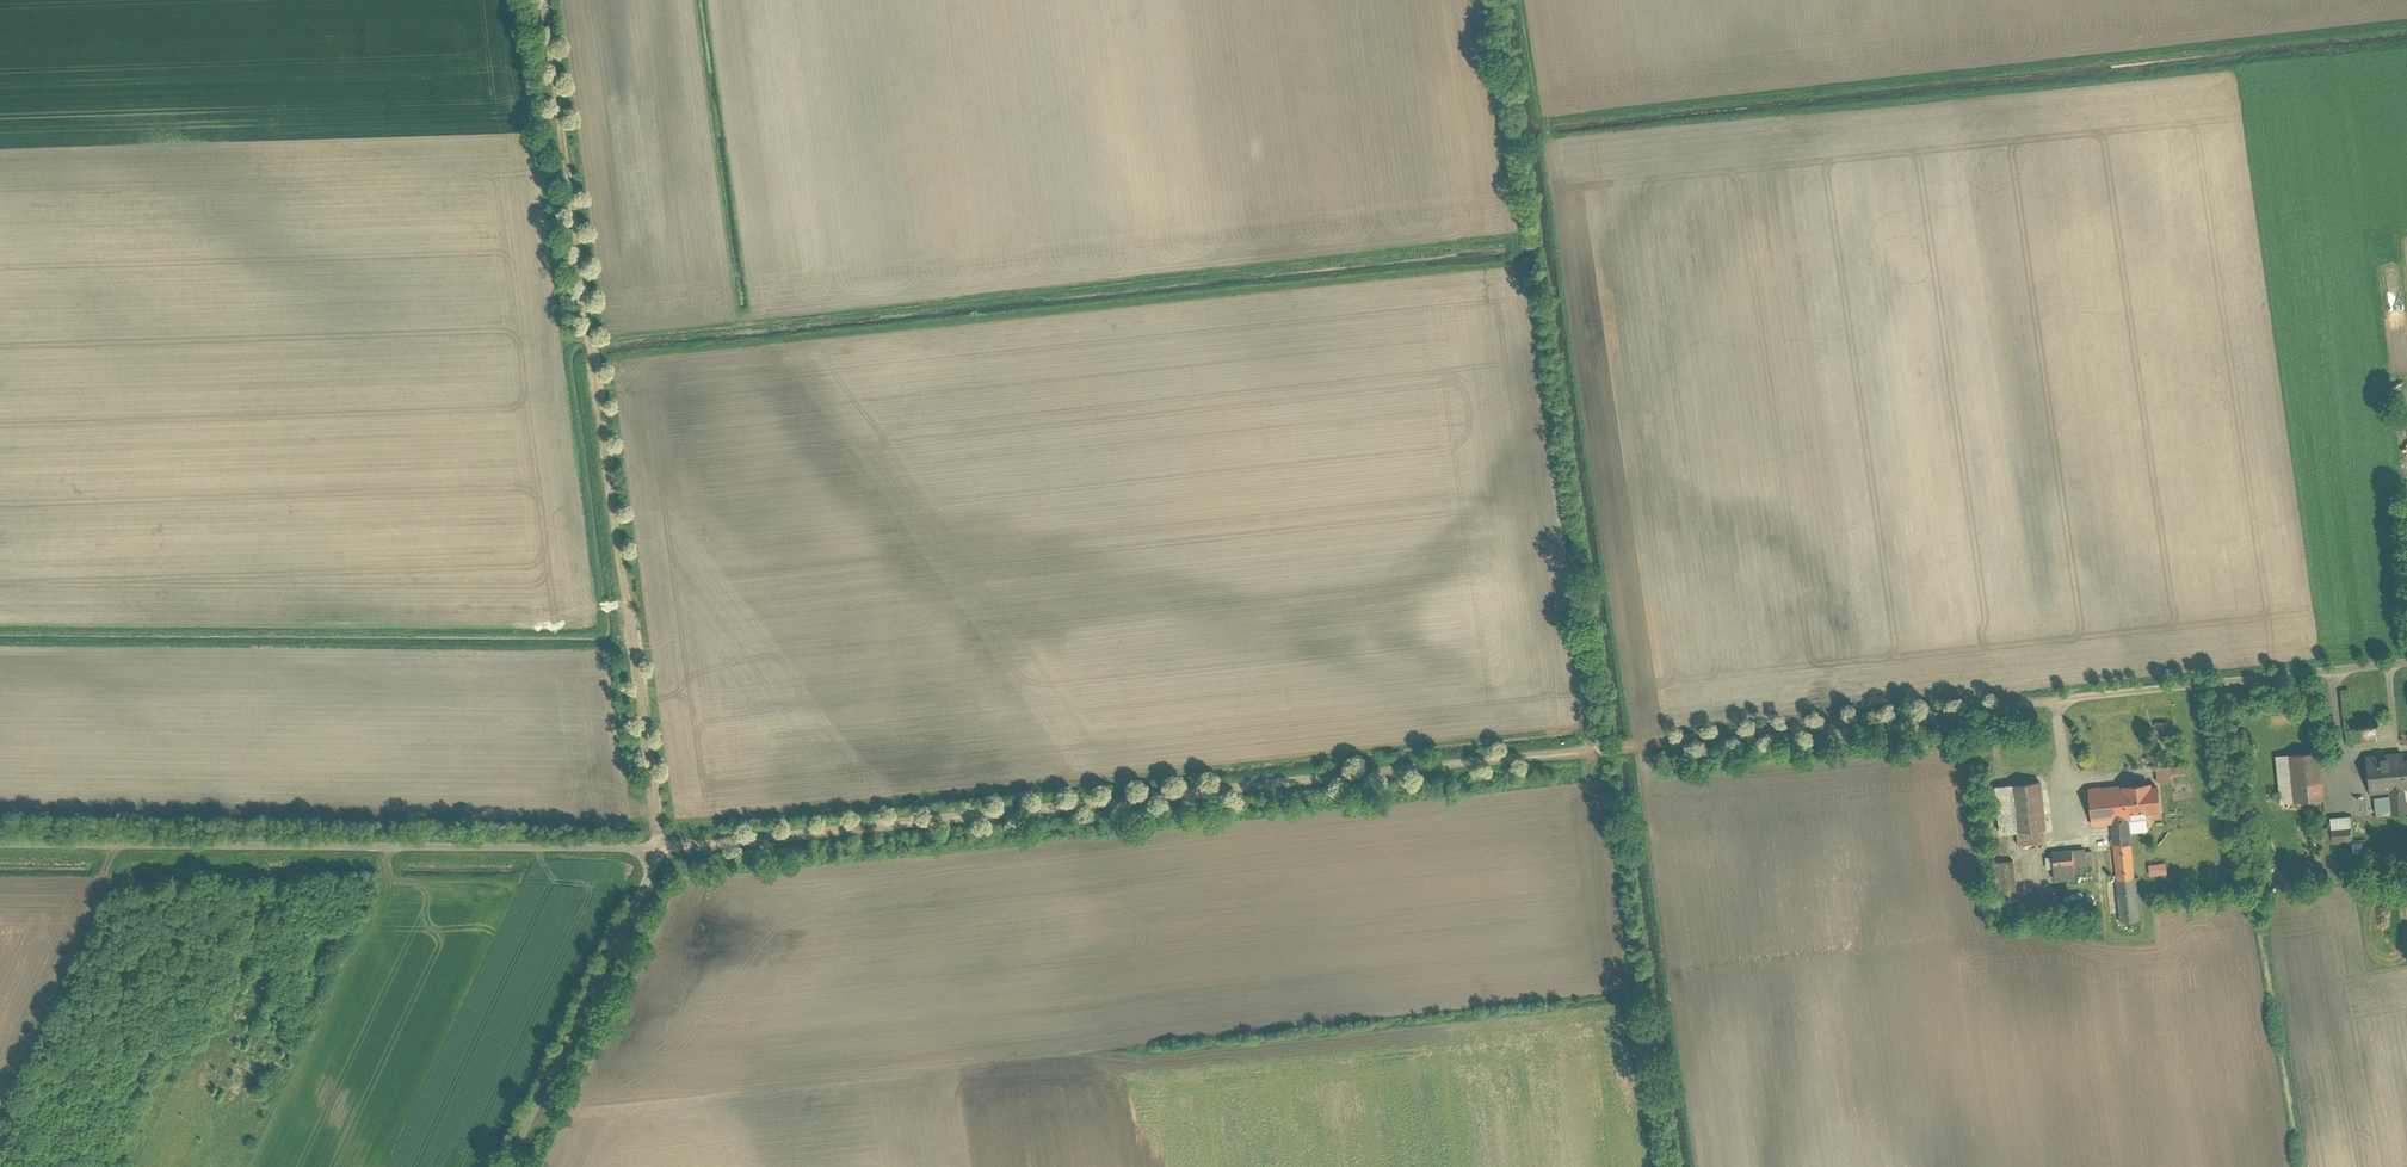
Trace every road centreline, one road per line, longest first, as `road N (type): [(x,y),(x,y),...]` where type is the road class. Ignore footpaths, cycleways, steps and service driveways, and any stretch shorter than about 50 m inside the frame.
road 1 (track): [(543,0),(654,842),(2056,701)]
road 2 (unclassified): [(0,852),(654,842),(498,1166)]
road 3 (residential): [(2056,701),(2406,661)]

